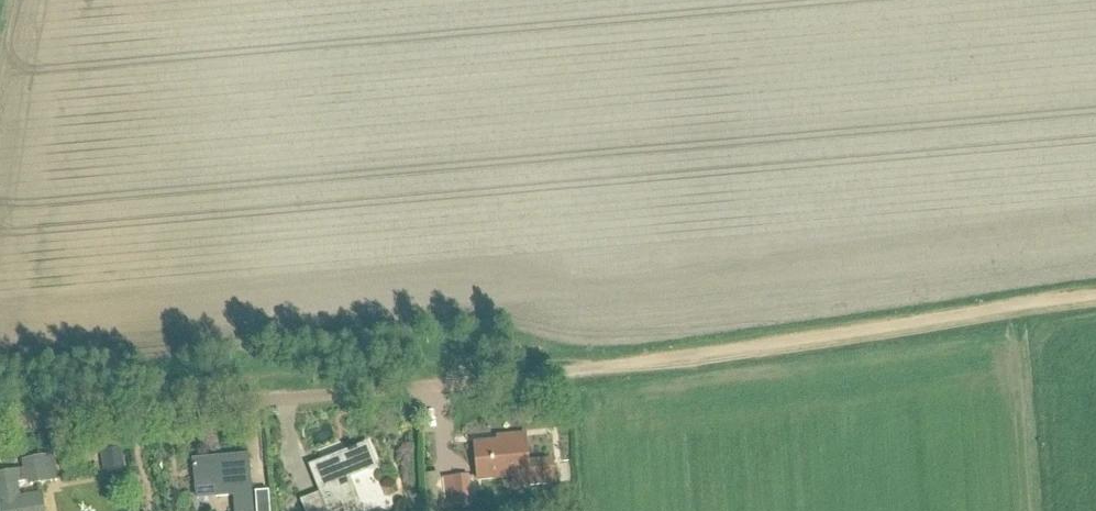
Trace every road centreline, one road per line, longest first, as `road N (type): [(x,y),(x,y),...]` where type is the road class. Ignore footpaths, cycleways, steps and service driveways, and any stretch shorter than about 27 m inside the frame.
road 1 (unclassified): [(0,424),(586,372)]
road 2 (track): [(586,372),(1095,297)]

